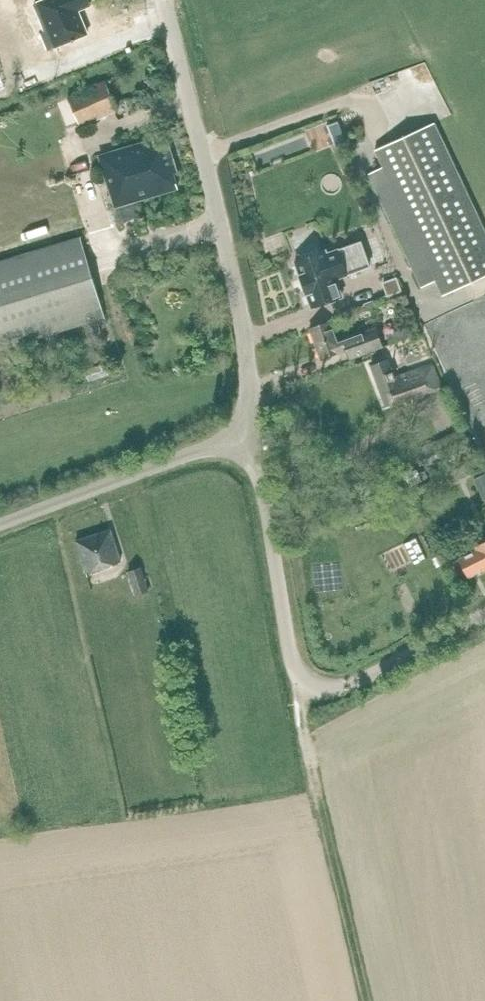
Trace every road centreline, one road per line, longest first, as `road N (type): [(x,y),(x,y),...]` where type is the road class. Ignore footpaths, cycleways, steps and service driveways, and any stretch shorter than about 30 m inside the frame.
road 1 (unclassified): [(251,435),(240,311),(161,0)]
road 2 (unclassified): [(0,525),(251,435)]
road 3 (unclassified): [(308,686),(289,651),(251,435)]
road 4 (unclassified): [(308,686),(356,683),(484,616)]

